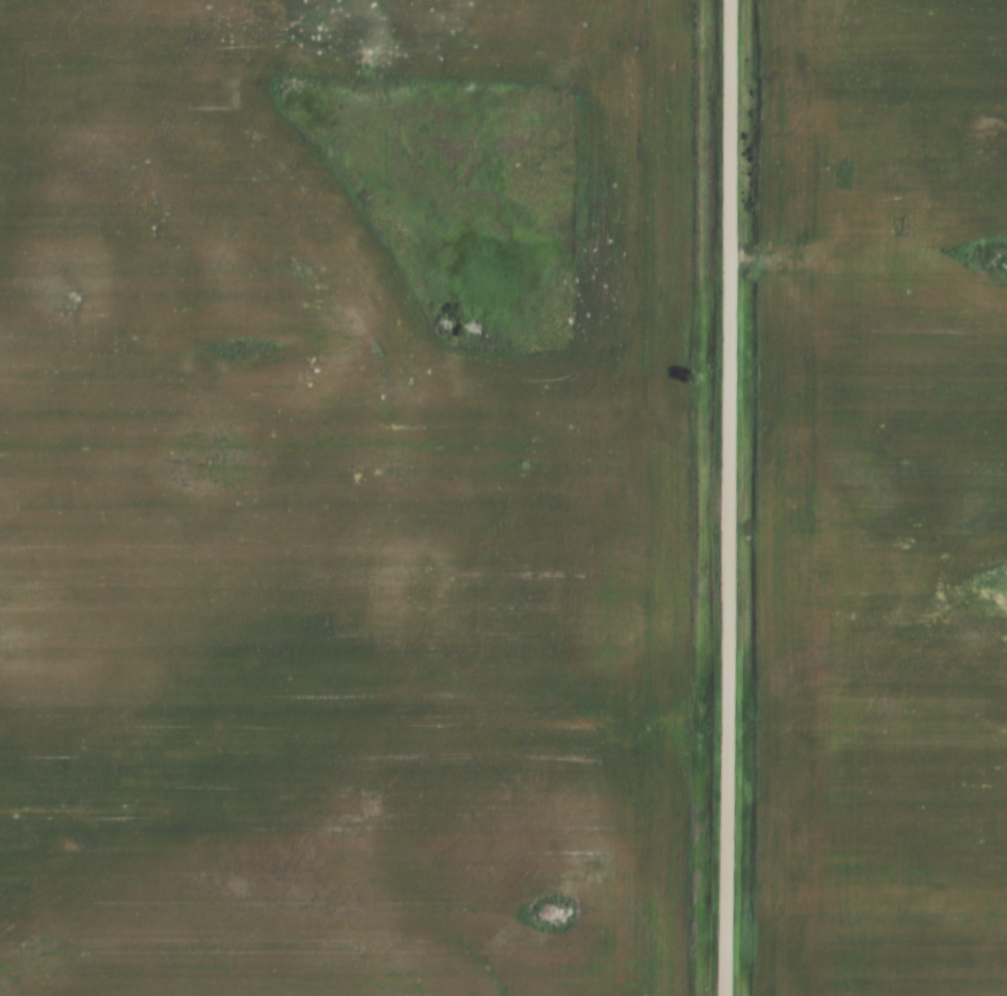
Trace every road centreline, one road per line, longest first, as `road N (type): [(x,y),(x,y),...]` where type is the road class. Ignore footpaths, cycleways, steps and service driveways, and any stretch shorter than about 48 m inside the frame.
road 1 (residential): [(728,0),(725,995)]

